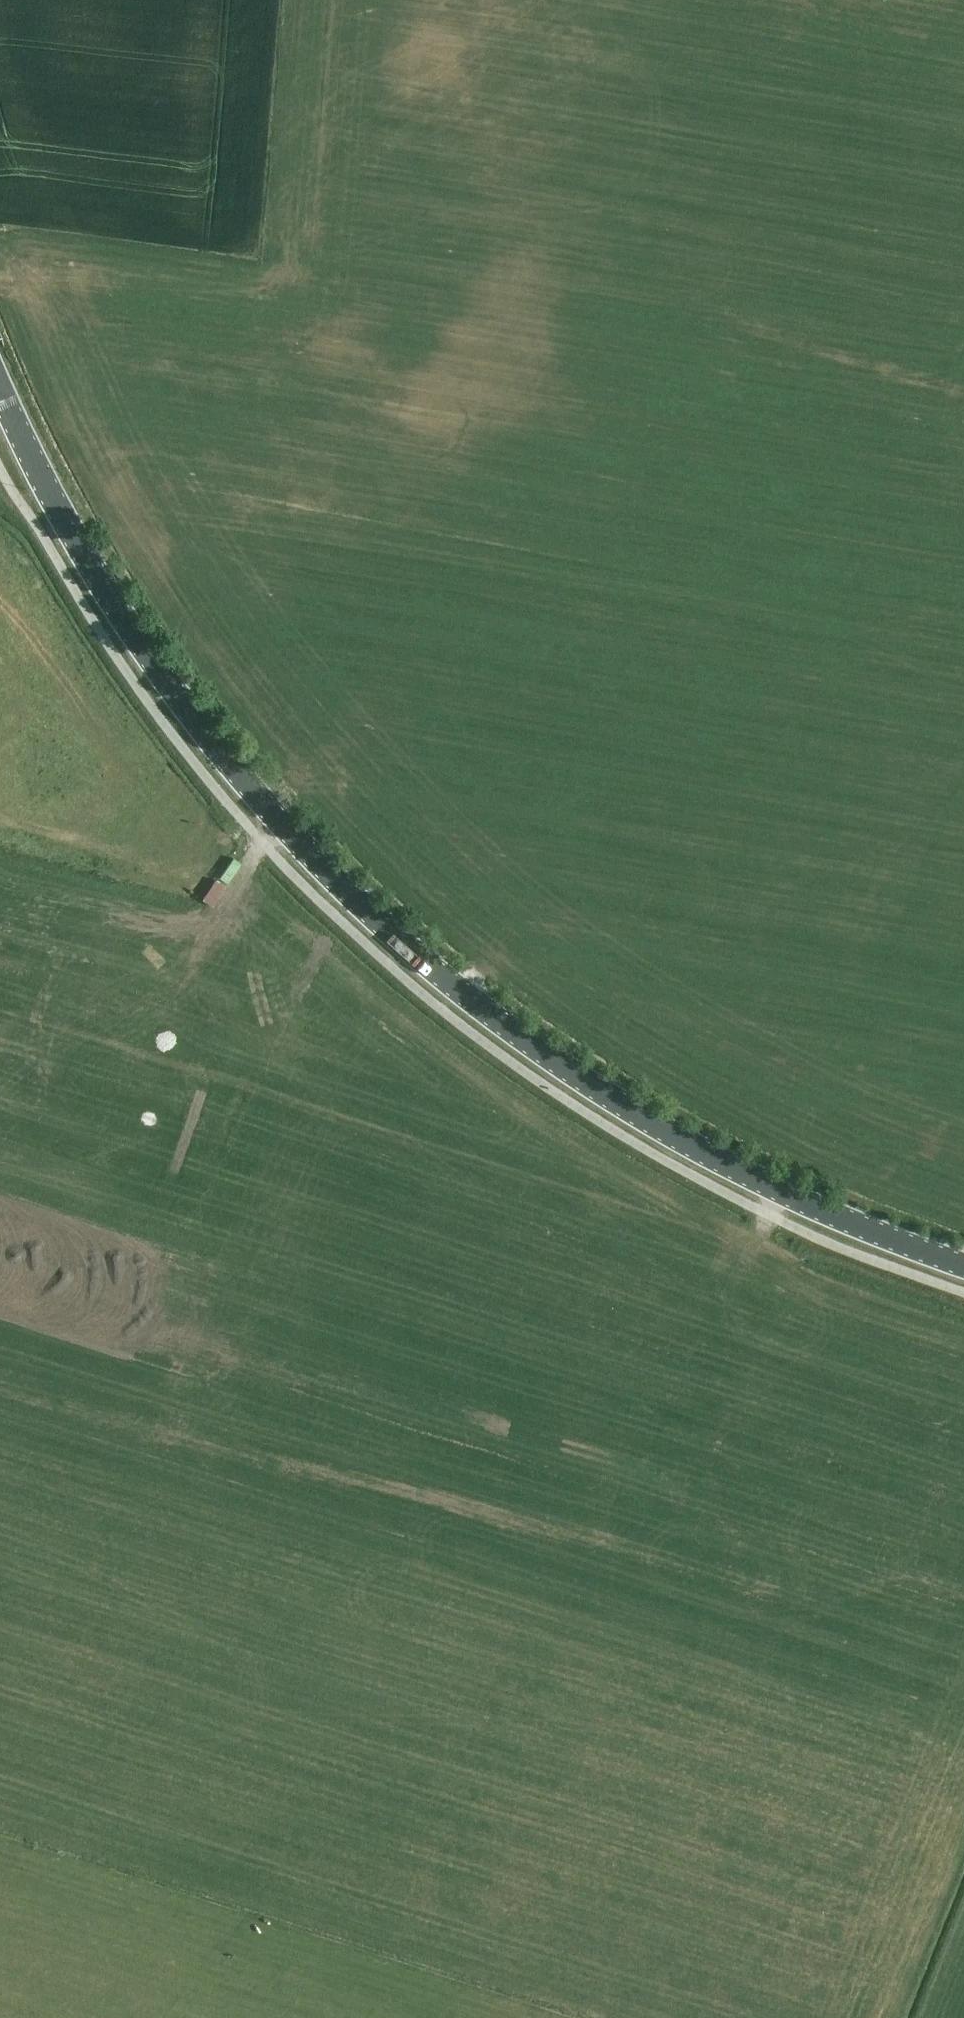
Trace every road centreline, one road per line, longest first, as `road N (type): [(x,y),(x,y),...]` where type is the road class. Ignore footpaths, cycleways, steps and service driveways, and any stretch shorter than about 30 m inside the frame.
road 1 (tertiary): [(963,1265),(754,1181),(596,1093),(369,913),(278,827),(165,691),(61,519),(0,392)]

